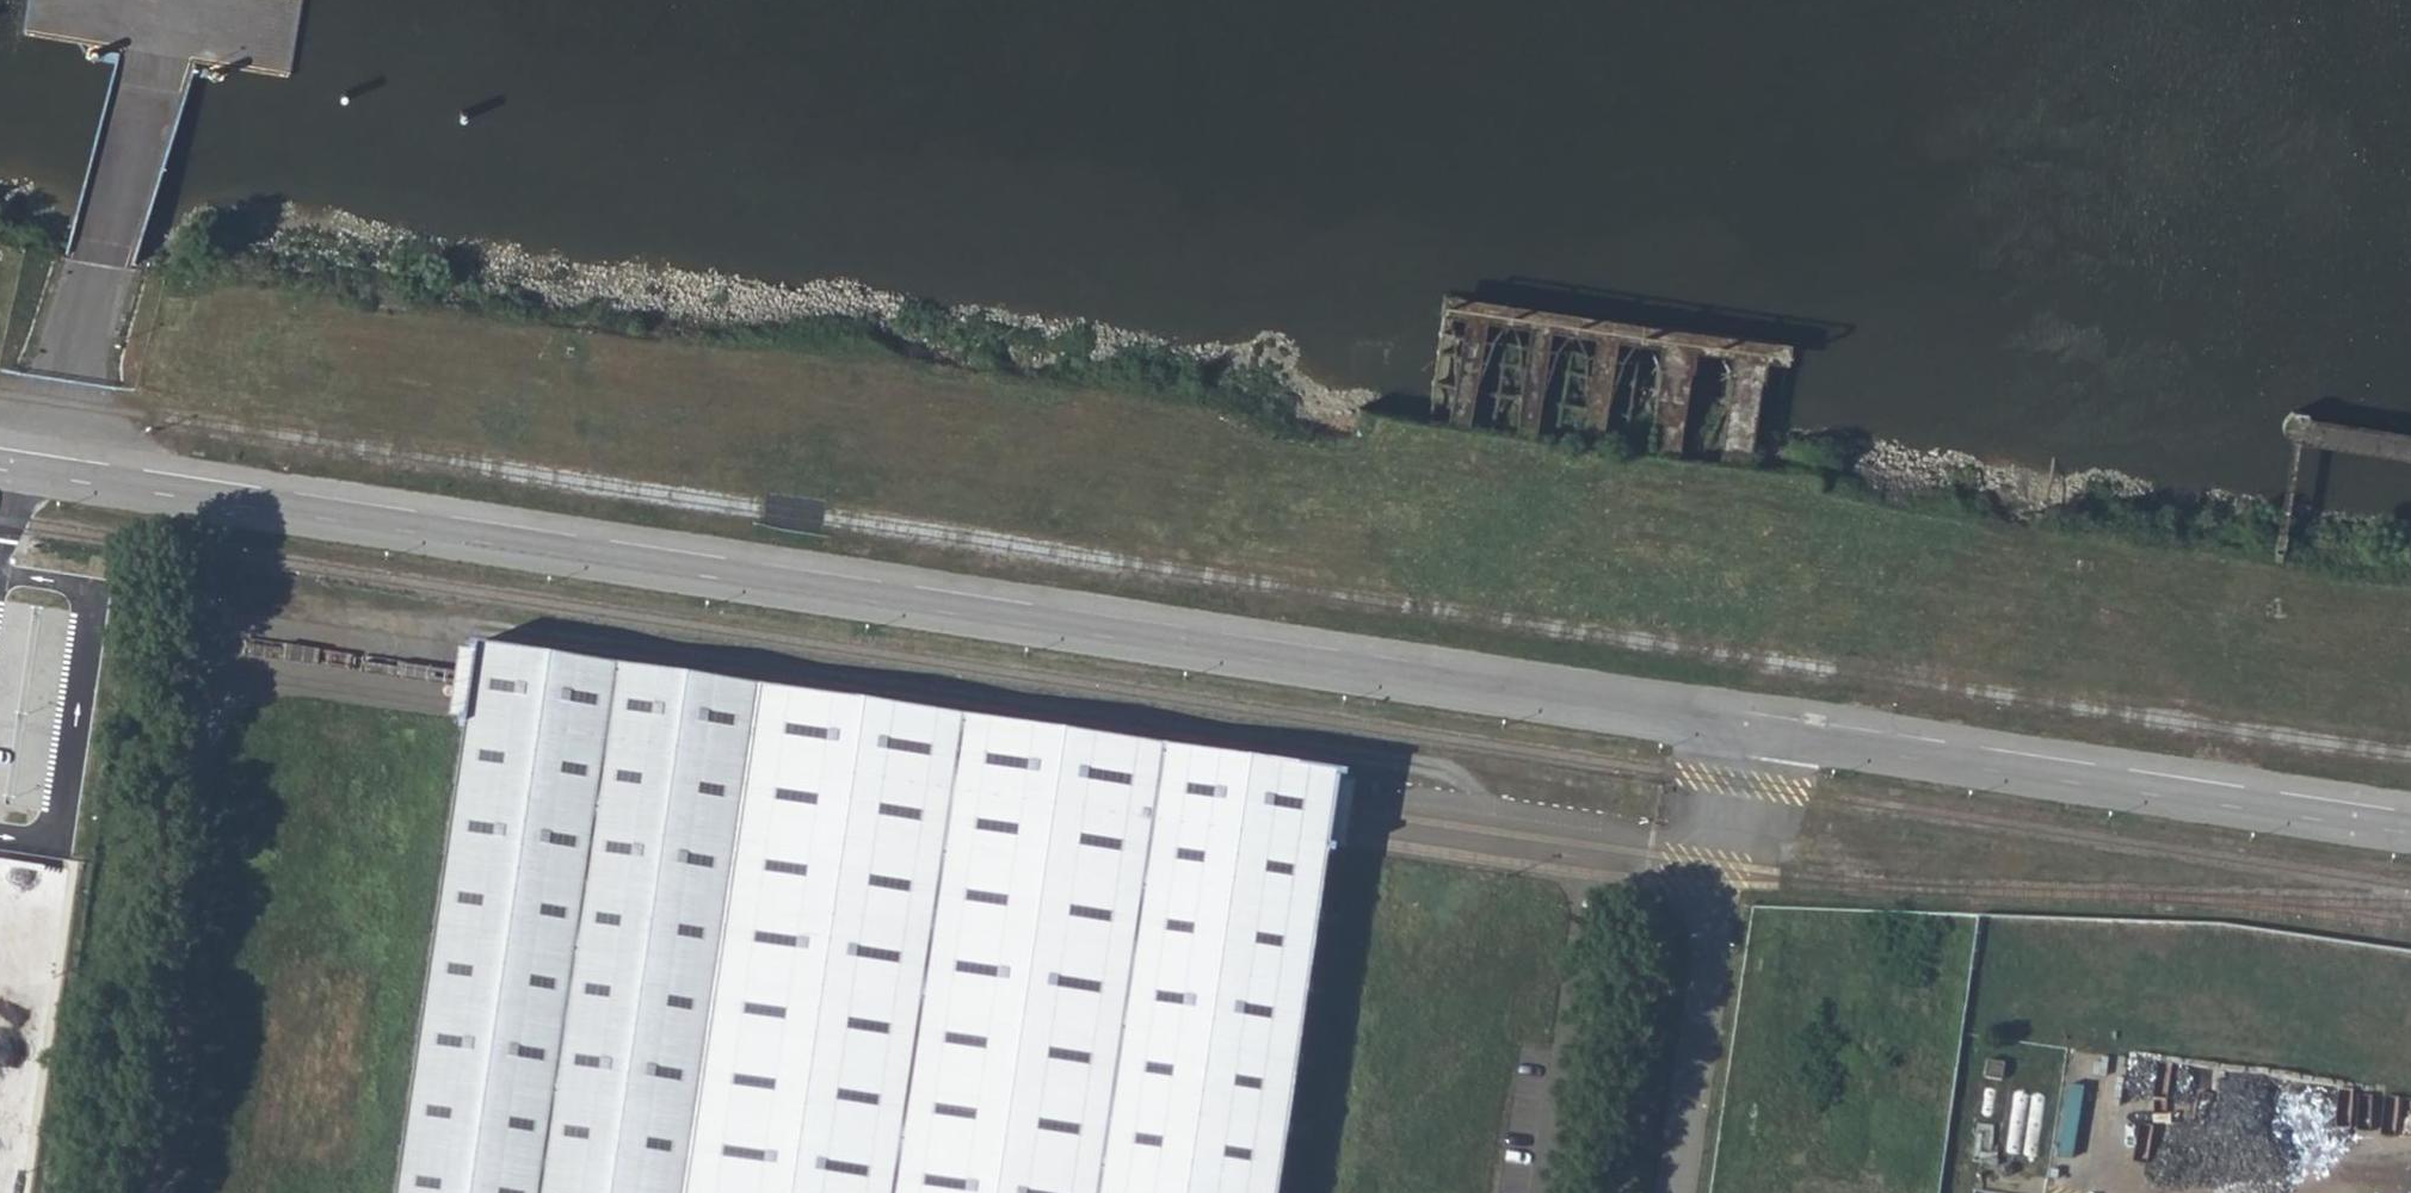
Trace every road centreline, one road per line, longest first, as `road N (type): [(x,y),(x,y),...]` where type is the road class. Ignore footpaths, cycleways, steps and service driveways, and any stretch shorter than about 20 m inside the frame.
road 1 (residential): [(1751,734),(0,469)]
road 2 (residential): [(2410,833),(1751,734)]
road 3 (residential): [(1671,1192),(1751,734)]

